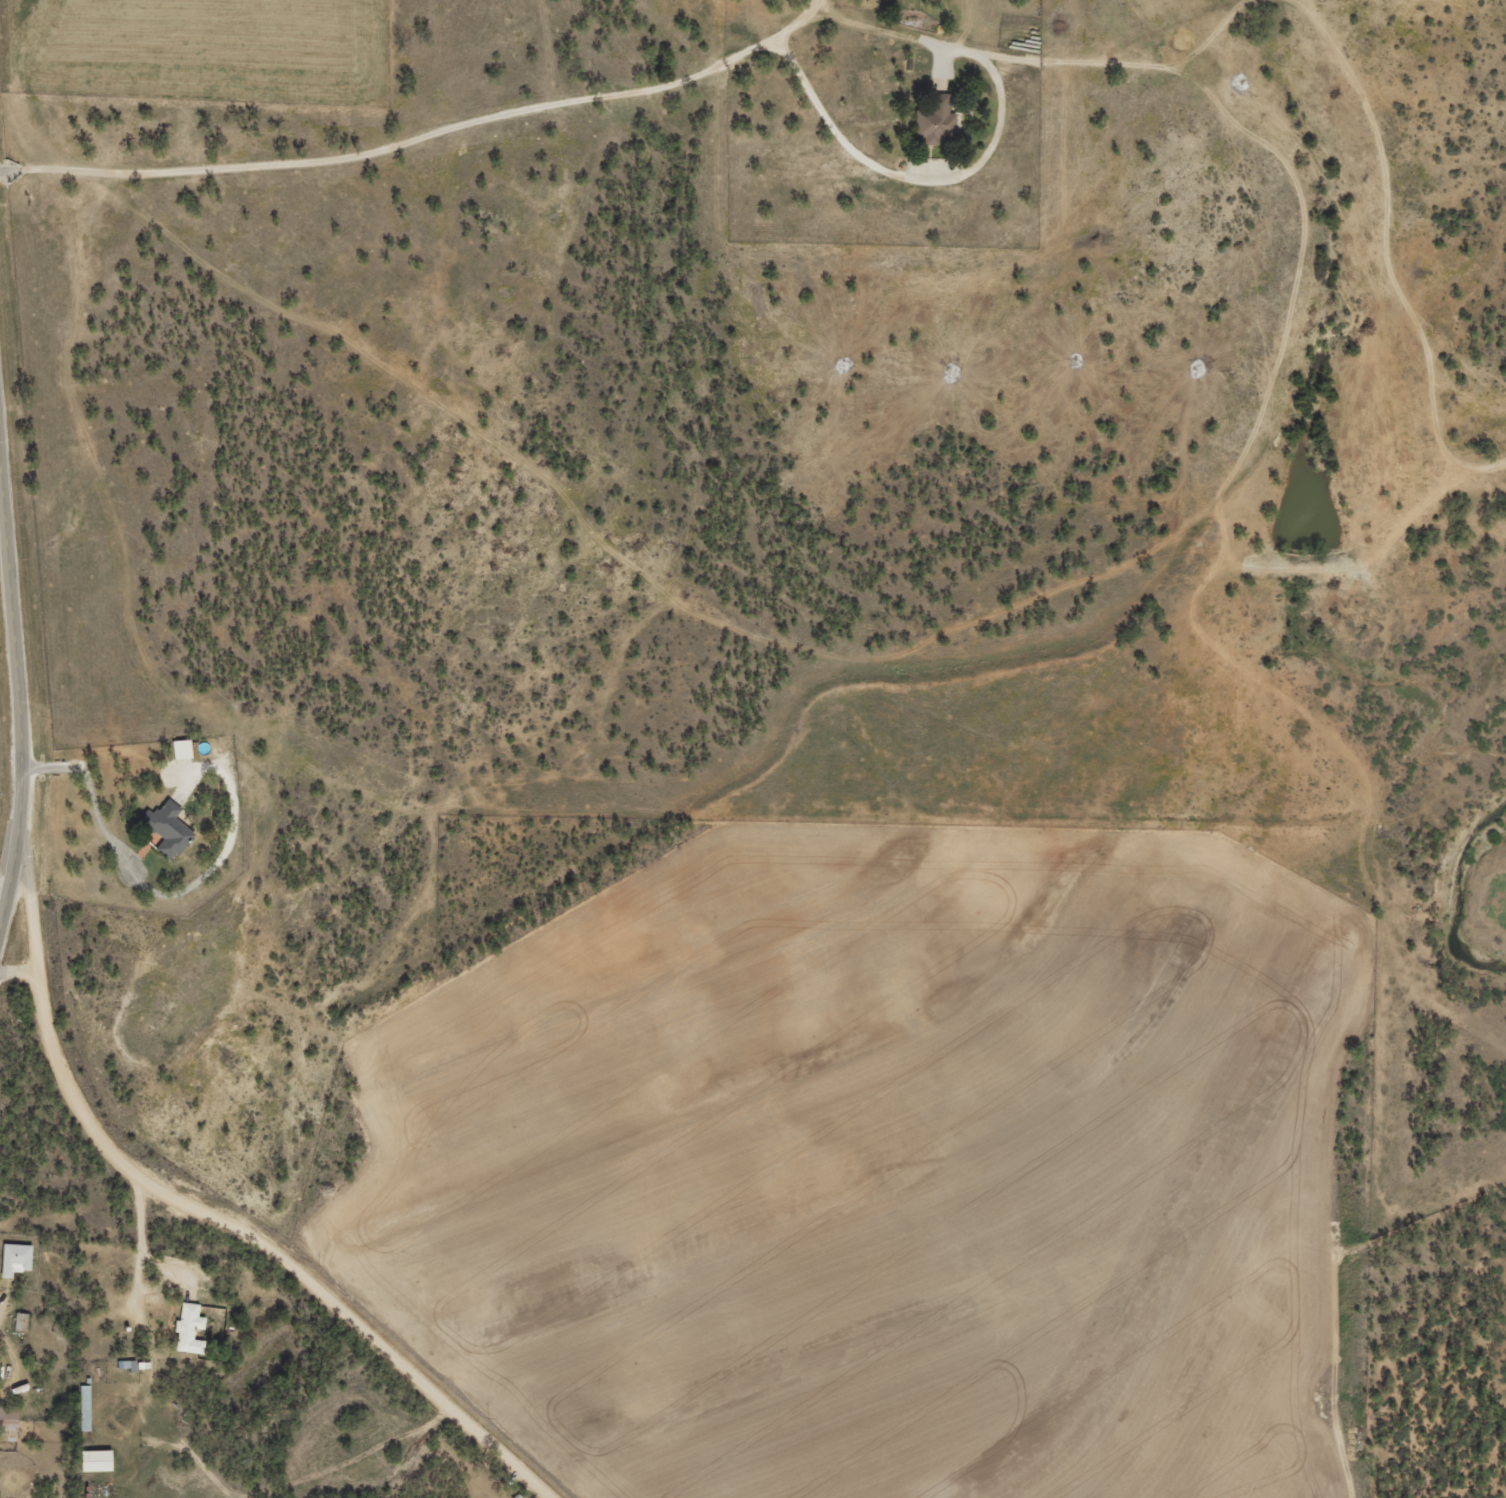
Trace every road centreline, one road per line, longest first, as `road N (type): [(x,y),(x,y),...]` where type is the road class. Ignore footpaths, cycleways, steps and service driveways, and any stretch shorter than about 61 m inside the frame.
road 1 (residential): [(555,1497),(284,1236),(119,1155),(59,1085),(14,1070),(4,916)]
road 2 (tertiary): [(0,456),(22,726),(17,852),(0,931)]
road 3 (residential): [(157,1174),(141,1273),(139,1385),(228,1487),(252,1497)]

